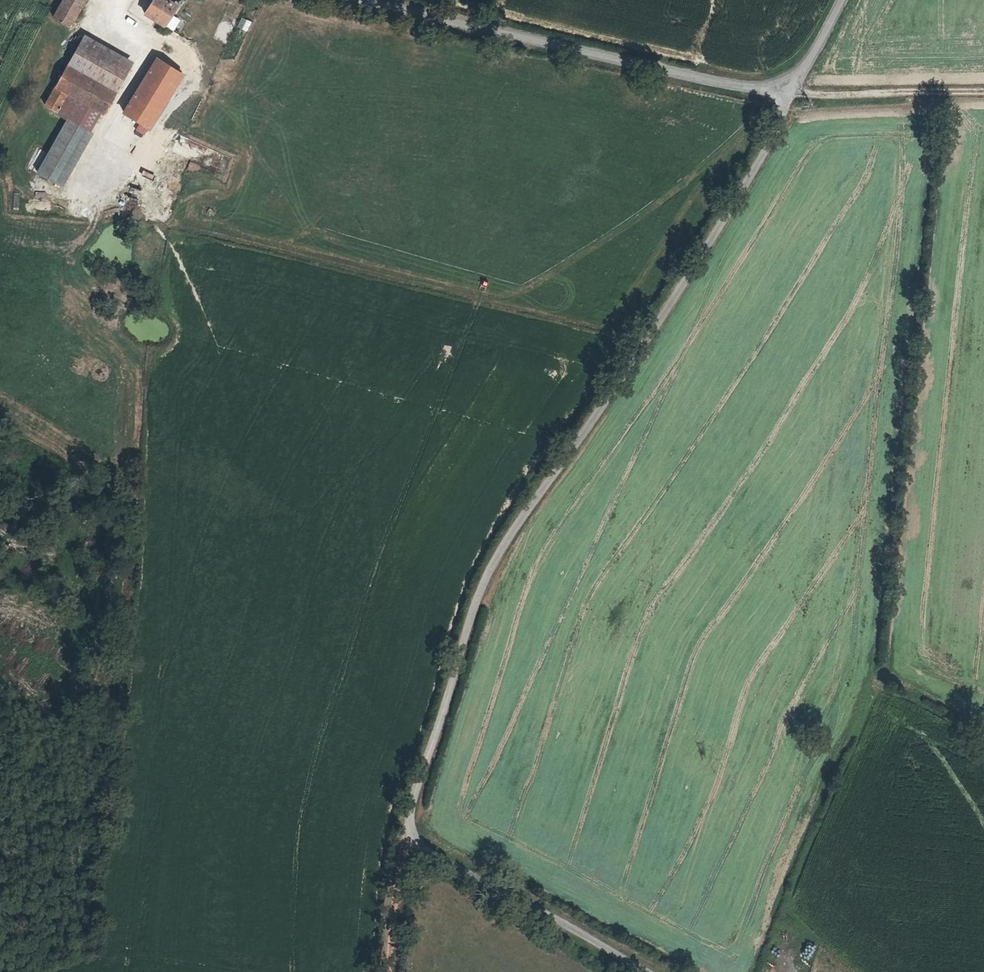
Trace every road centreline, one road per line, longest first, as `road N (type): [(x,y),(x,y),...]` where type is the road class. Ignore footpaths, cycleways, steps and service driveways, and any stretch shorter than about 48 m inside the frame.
road 1 (unclassified): [(789,97),(682,289),(494,562),(472,609),(410,814),(419,849),(641,971)]
road 2 (unclassified): [(362,0),(789,97)]
road 3 (track): [(789,97),(983,94)]
road 4 (track): [(409,836),(388,971)]

